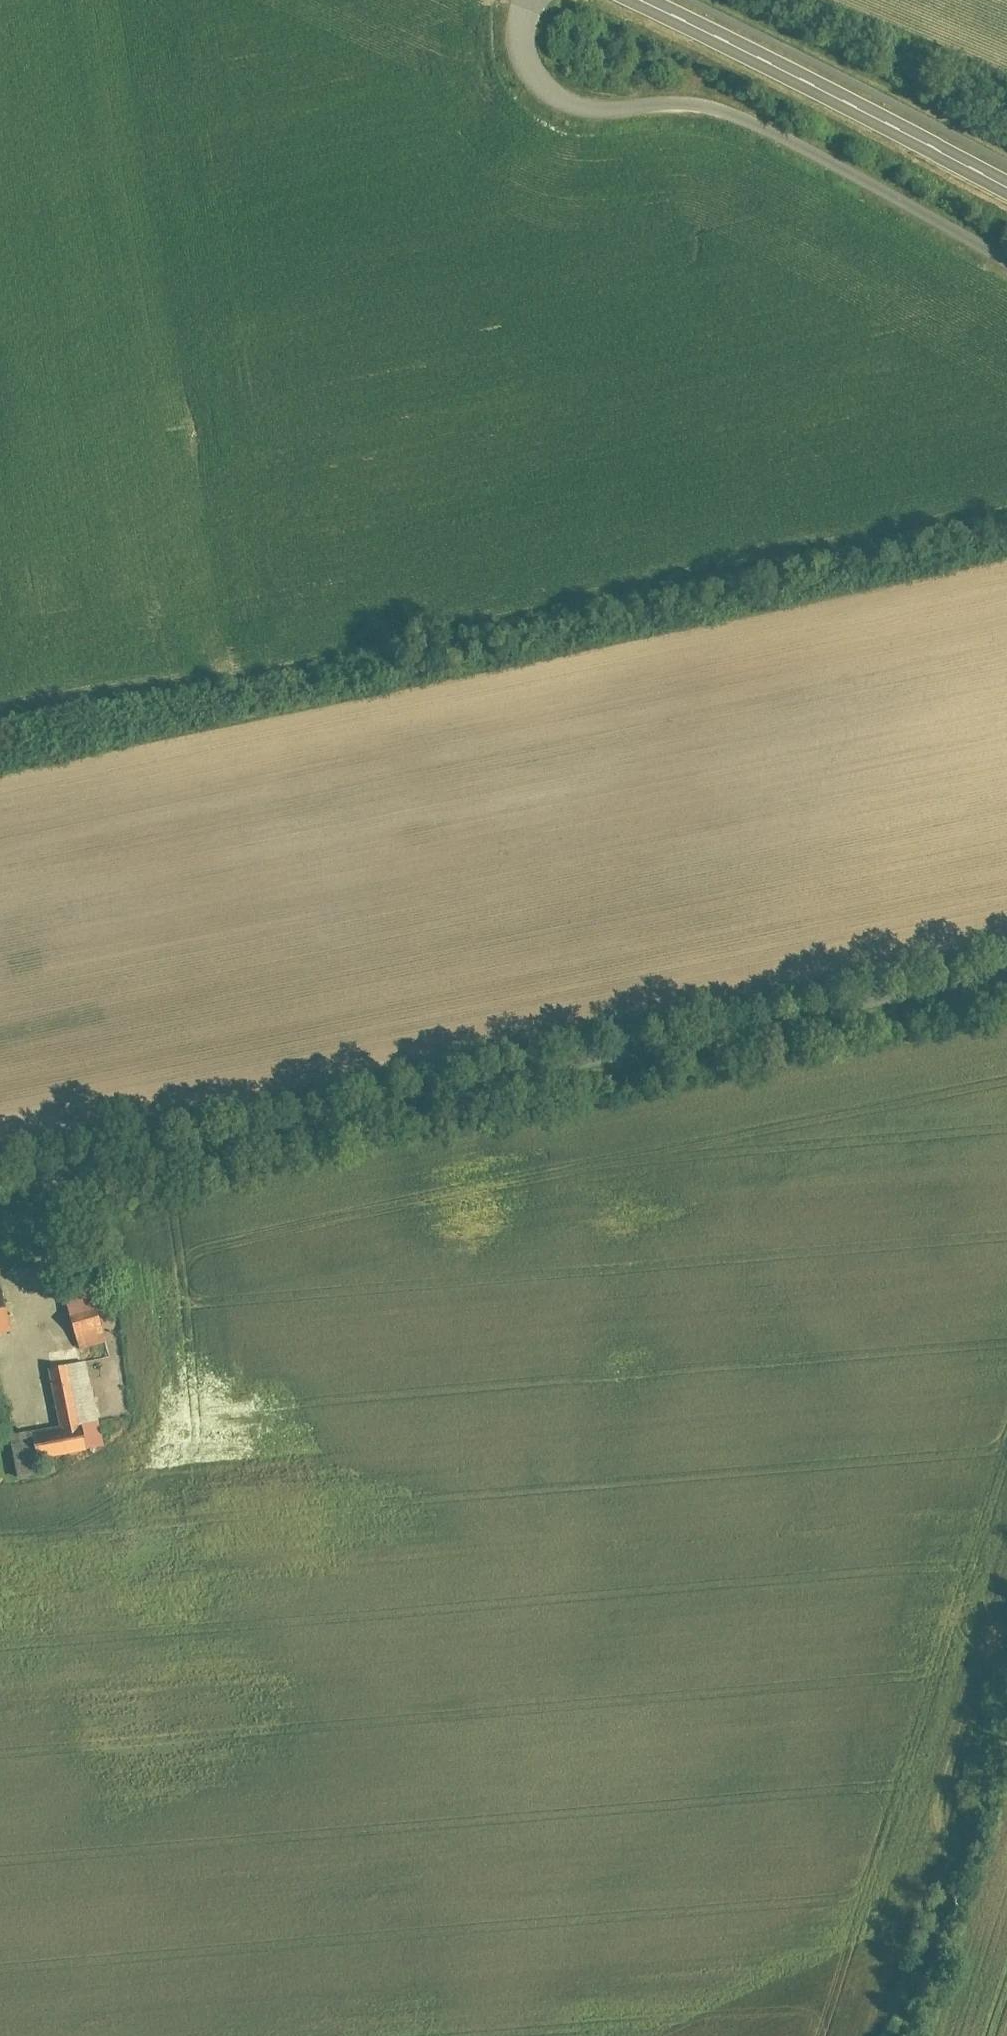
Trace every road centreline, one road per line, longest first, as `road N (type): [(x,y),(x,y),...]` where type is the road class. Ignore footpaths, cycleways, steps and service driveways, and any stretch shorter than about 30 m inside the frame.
road 1 (unclassified): [(0,1181),(1006,977)]
road 2 (unclassified): [(1006,265),(781,138),(703,109),(612,114),(549,93),(531,68),(526,41),(532,0)]
road 3 (secondary): [(1006,191),(634,0)]

